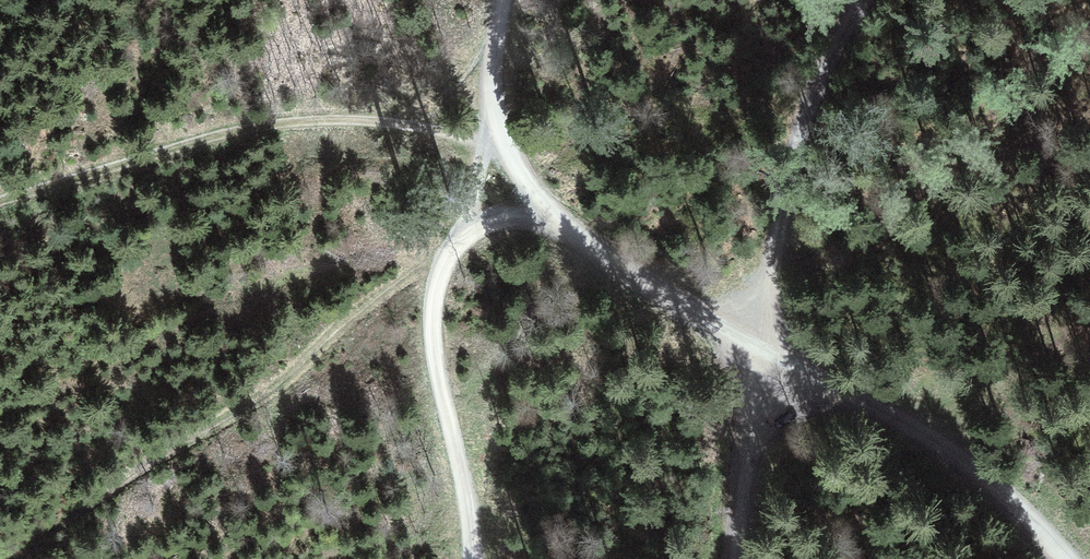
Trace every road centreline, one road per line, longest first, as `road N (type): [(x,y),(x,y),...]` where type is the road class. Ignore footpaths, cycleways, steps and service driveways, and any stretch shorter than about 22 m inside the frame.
road 1 (track): [(1058,558),(994,483),(951,451),(772,362),(555,222),(493,144)]
road 2 (track): [(462,226),(214,422),(14,558)]
road 3 (track): [(492,133),(340,119),(262,126),(0,202)]
road 4 (track): [(493,144),(439,277),(431,331),(473,558)]
road 5 (track): [(772,362),(799,155),(818,84),(861,0)]
road 6 (track): [(1089,335),(910,430)]
road 7 (track): [(772,362),(736,558)]
road 8 (track): [(493,144),(502,0)]
road 9 (track): [(439,277),(469,238),(507,224),(555,222)]

